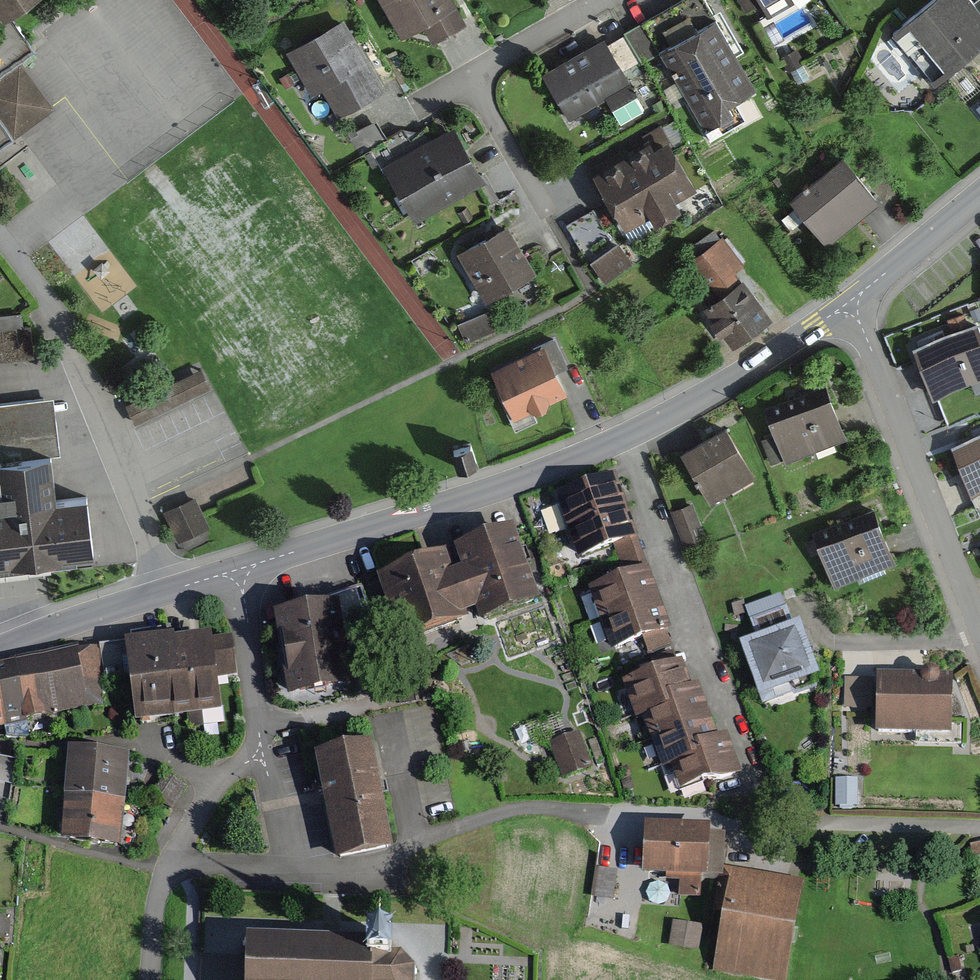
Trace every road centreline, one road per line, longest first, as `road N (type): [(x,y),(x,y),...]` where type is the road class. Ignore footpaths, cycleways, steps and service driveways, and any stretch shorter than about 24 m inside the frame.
road 1 (residential): [(848,306),(566,467),(232,570)]
road 2 (residential): [(979,635),(848,306)]
road 3 (residential): [(232,570),(0,651)]
road 4 (residential): [(215,787),(150,743),(23,746)]
road 5 (residential): [(979,822),(777,823)]
road 6 (residential): [(471,77),(563,244)]
road 7 (residential): [(262,753),(232,570)]
road 8 (residential): [(979,191),(848,306)]
road 9 (track): [(580,811),(520,808),(415,840)]
road 10 (residential): [(608,0),(471,77)]
road 11 (residential): [(281,876),(353,881),(393,872),(415,840)]
road 12 (residential): [(262,753),(281,876)]

